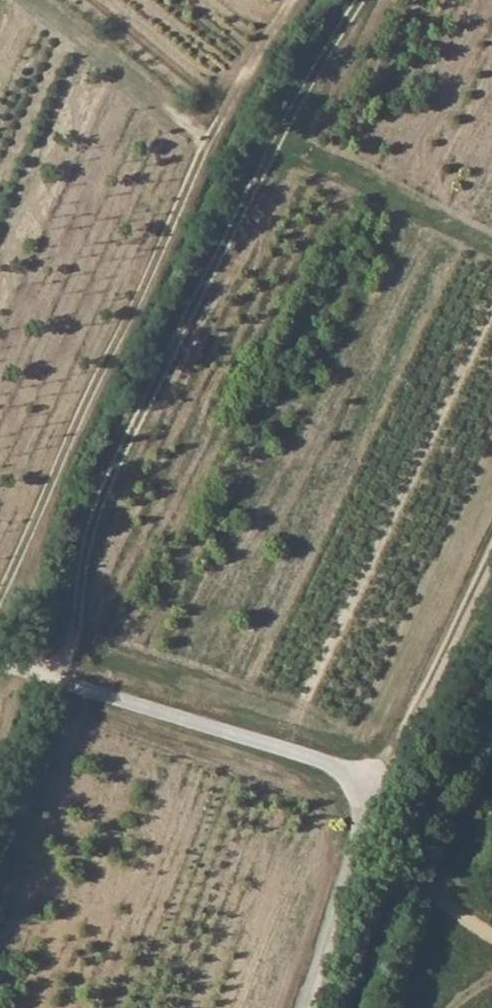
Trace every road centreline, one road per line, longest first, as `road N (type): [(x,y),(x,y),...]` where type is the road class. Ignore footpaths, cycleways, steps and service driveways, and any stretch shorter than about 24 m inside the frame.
road 1 (track): [(0,663),(363,778)]

